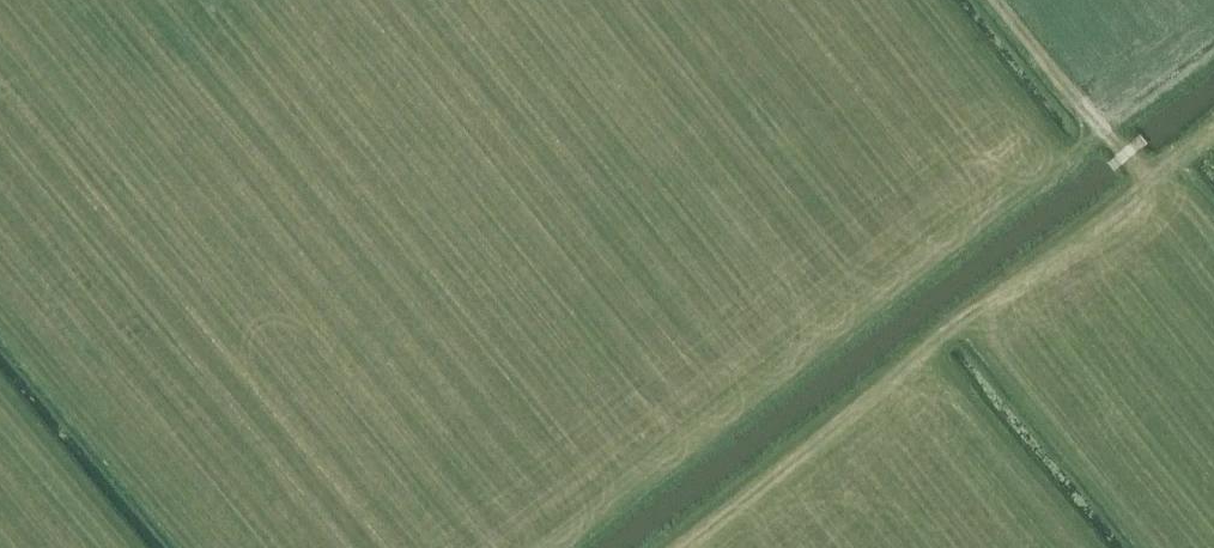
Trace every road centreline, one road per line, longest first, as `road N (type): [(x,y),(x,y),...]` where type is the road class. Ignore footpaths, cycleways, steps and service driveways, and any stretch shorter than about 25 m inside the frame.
road 1 (track): [(991,0),(1104,142)]

